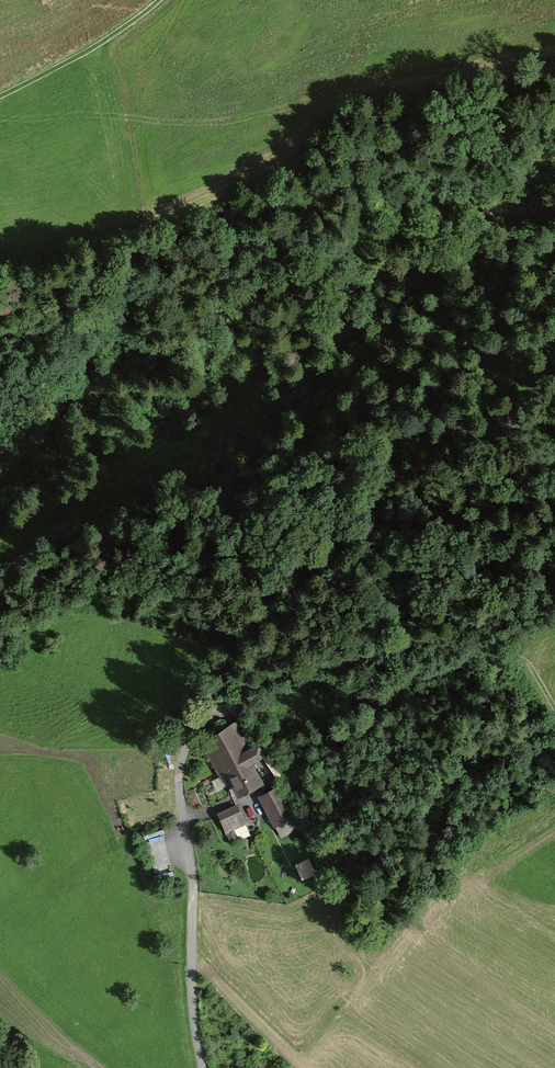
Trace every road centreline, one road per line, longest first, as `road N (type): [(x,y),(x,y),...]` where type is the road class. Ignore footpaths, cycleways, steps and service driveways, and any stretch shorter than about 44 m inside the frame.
road 1 (track): [(554,415),(500,435),(412,494),(385,525),(323,558),(273,599),(223,684),(321,656),(476,631),(504,637),(526,653),(554,710)]
road 2 (residential): [(223,684),(194,726),(180,771),(203,1067)]
road 3 (track): [(0,96),(89,49),(157,0)]

